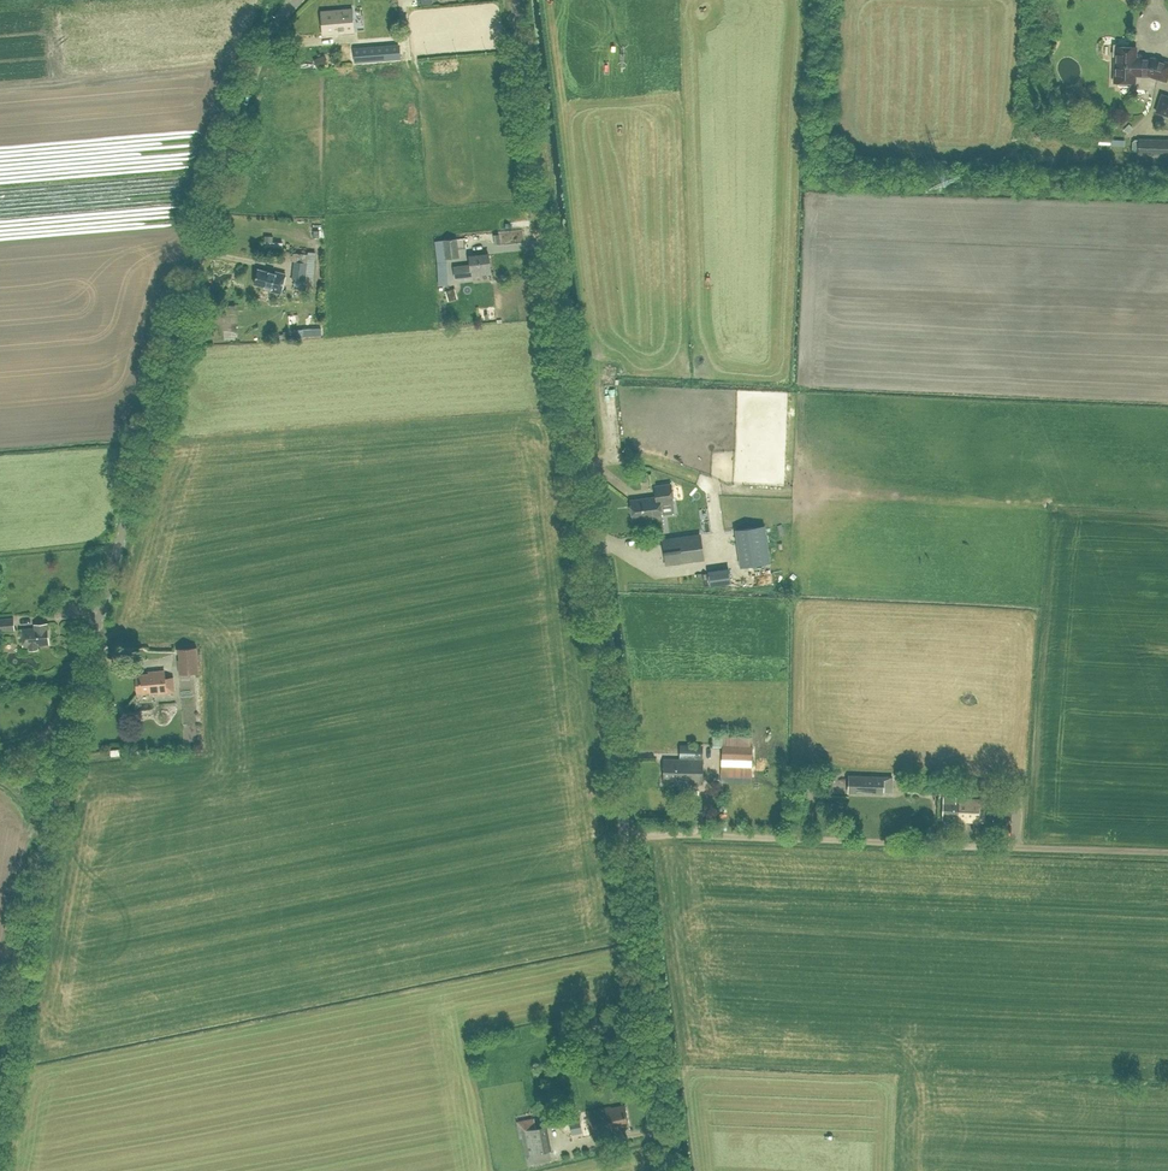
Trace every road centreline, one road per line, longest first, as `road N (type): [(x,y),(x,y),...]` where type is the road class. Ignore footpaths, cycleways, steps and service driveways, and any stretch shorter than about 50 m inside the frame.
road 1 (unclassified): [(668,1170),(516,0)]
road 2 (unclassified): [(78,701),(243,100),(261,49),(299,0)]
road 3 (track): [(576,458),(631,455),(752,488),(1167,504)]
road 4 (track): [(624,834),(1167,852)]
road 5 (unclassified): [(0,1093),(46,836)]
road 6 (unclassified): [(46,836),(78,701)]

